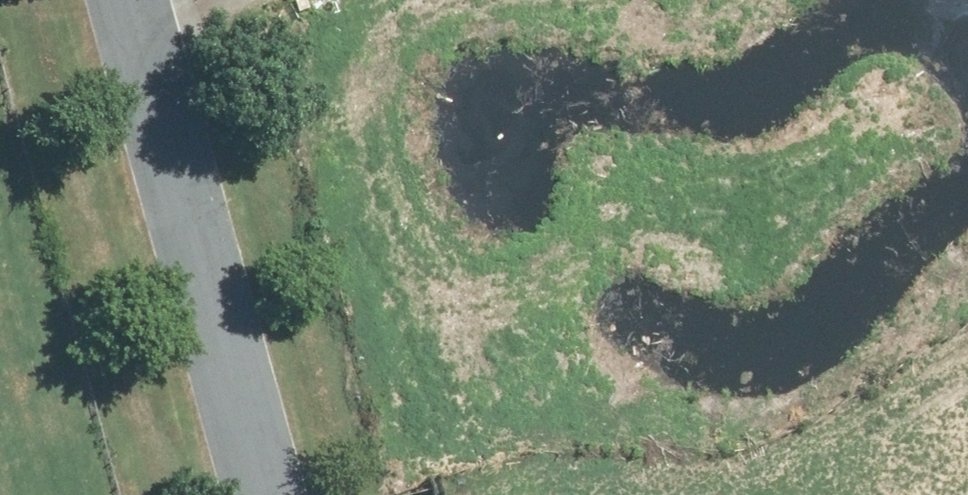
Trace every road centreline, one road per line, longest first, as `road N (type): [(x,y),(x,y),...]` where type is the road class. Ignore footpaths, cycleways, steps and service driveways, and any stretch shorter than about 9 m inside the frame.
road 1 (unclassified): [(270,494),(136,0)]
road 2 (residential): [(696,122),(830,494)]
road 3 (residential): [(696,122),(448,204)]
road 4 (unknown): [(448,204),(212,281)]
road 5 (residential): [(967,33),(781,95)]

